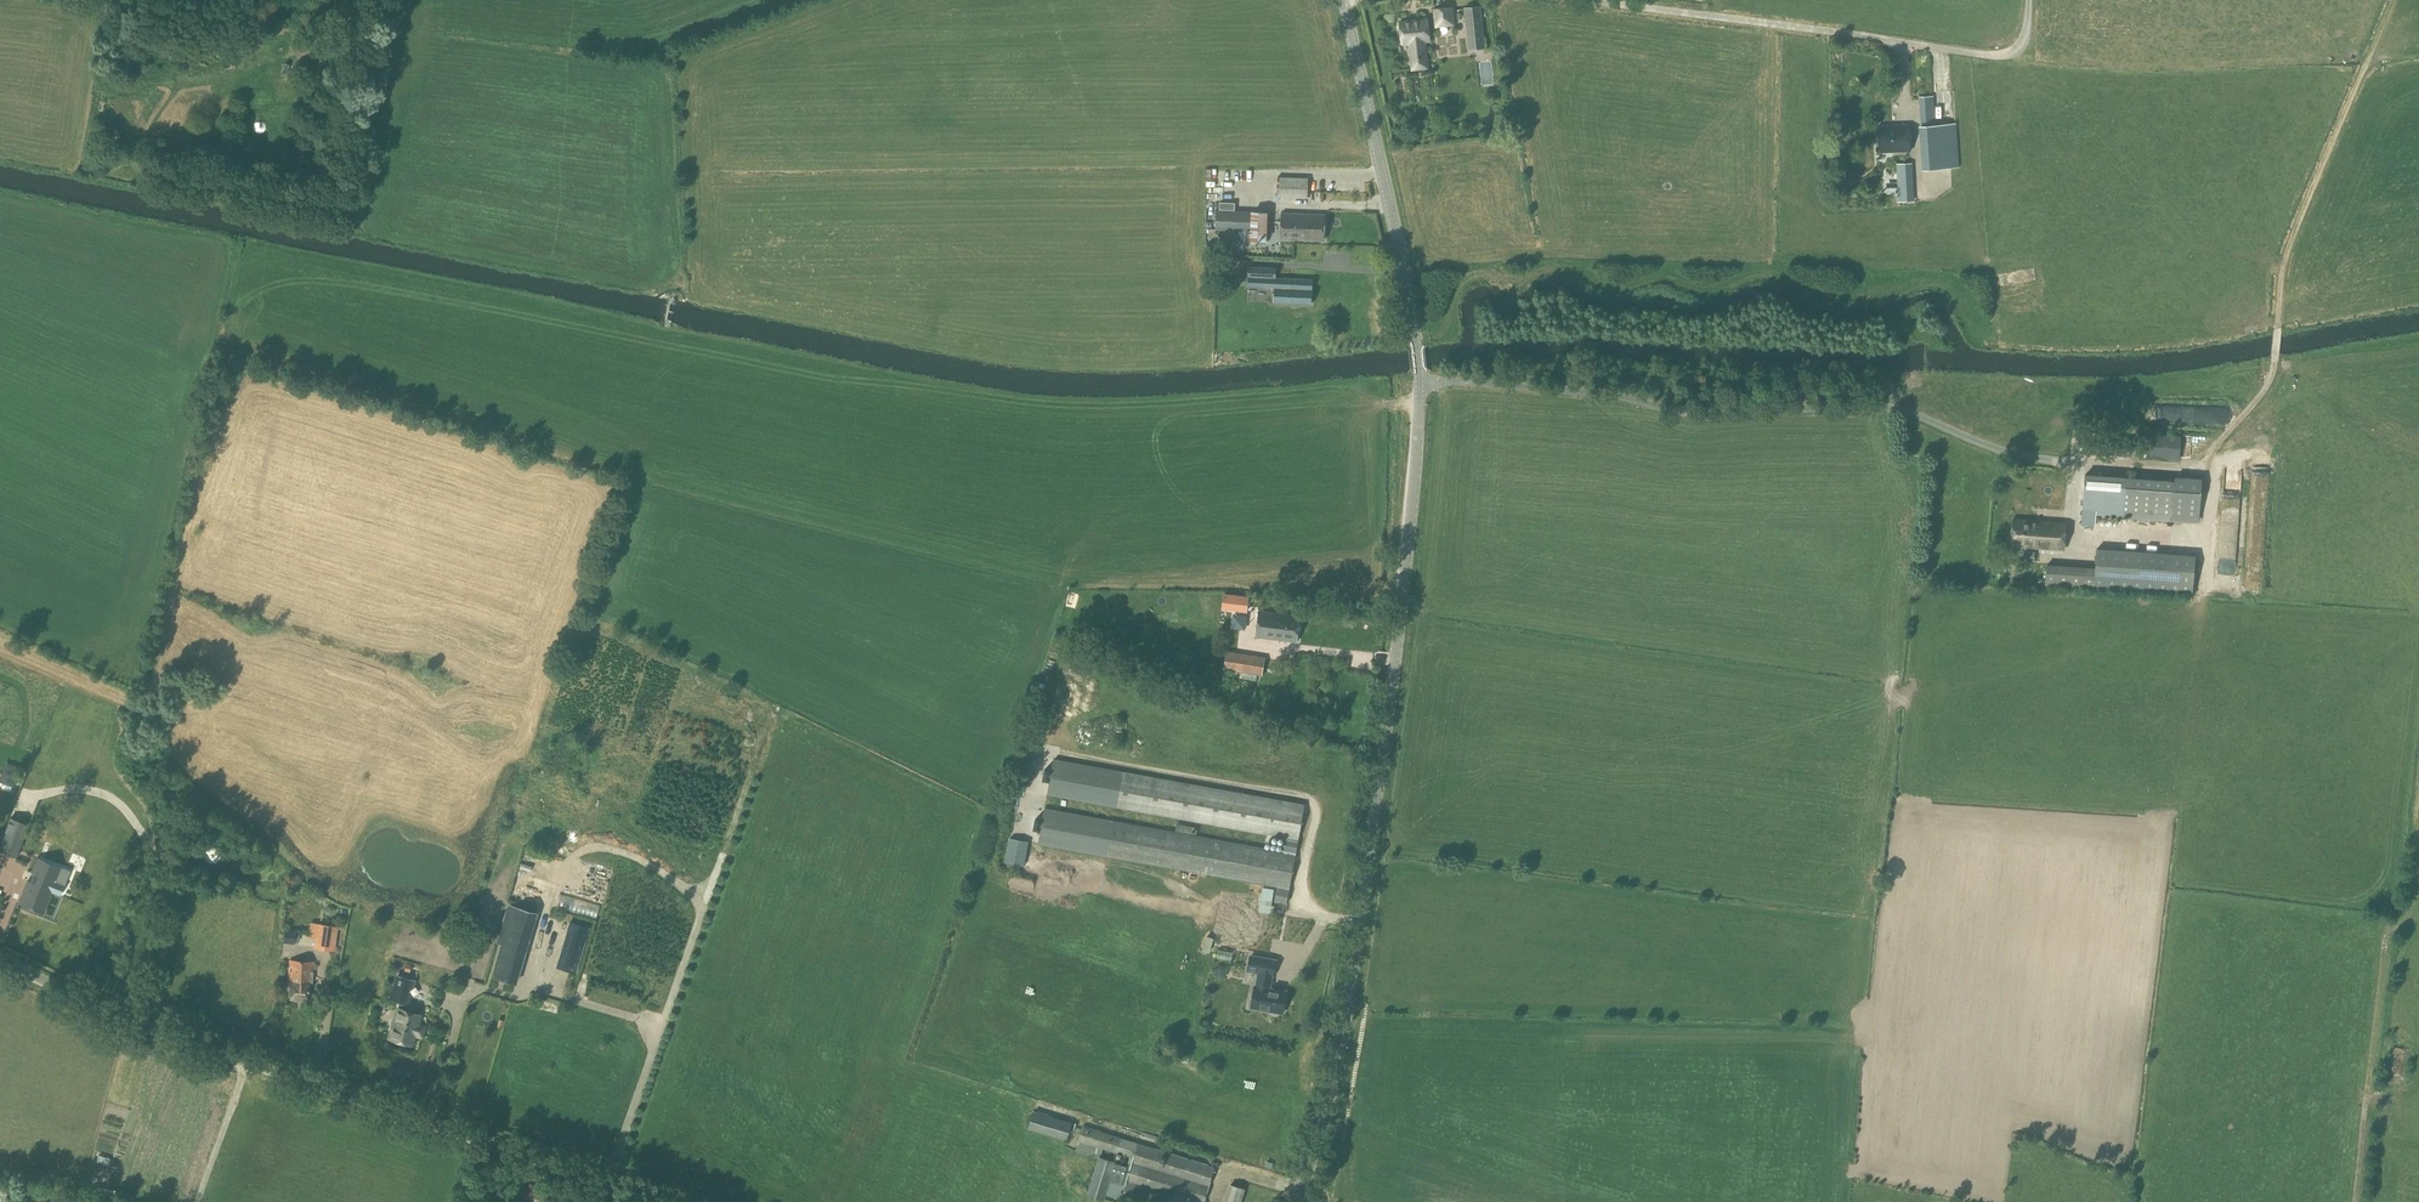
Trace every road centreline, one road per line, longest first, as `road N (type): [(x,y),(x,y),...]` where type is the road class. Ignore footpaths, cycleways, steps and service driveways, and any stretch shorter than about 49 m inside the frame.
road 1 (tertiary): [(1299,1201),(1331,1104),(1352,997),(1422,394),(1409,291),(1343,0)]
road 2 (unclassified): [(641,1201),(102,1010),(0,961)]
road 3 (track): [(2397,0),(2282,270),(2267,388),(2191,468)]
road 4 (unclassified): [(1601,0),(2005,58),(2026,37),(2030,0)]

